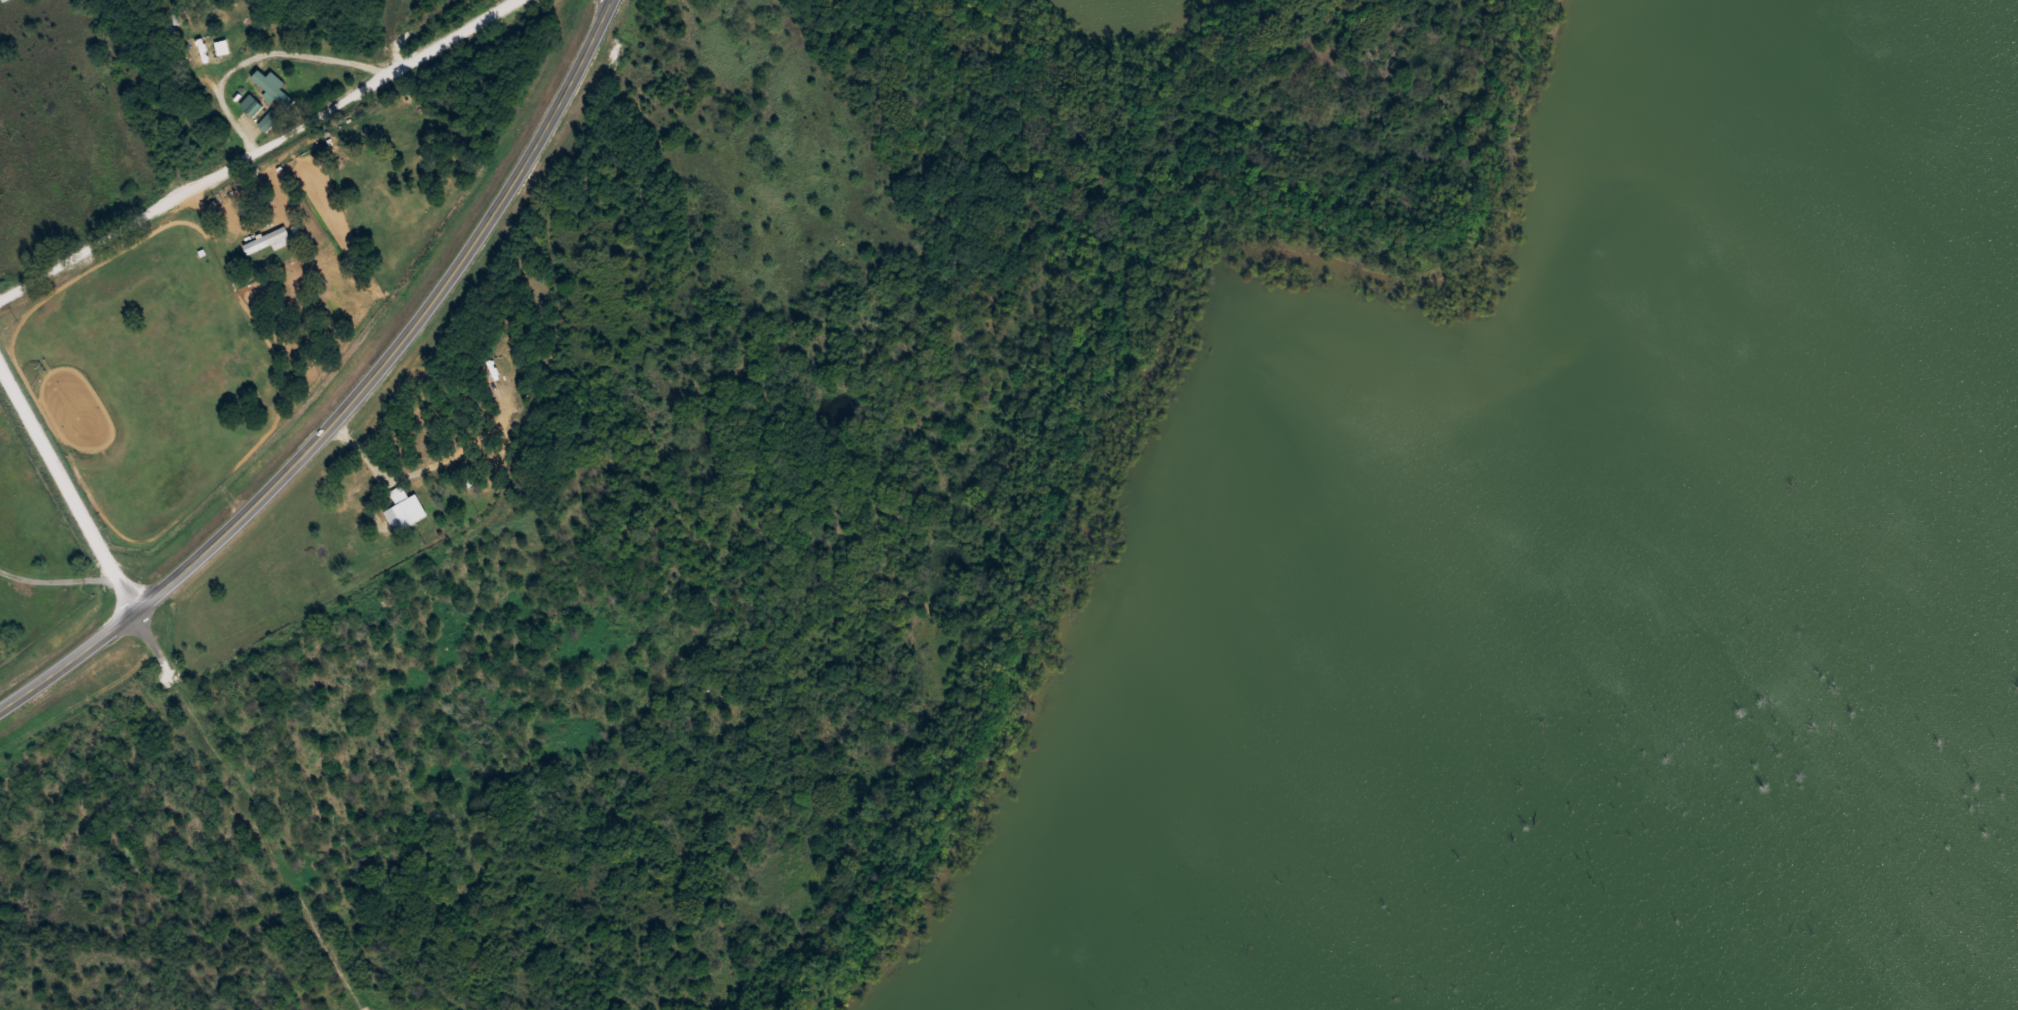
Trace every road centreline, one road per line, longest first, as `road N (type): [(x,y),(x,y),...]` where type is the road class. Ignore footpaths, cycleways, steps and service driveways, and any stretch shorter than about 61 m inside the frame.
road 1 (tertiary): [(0,700),(143,614),(315,454),(505,209),(619,0)]
road 2 (residential): [(527,0),(0,303)]
road 3 (residential): [(143,614),(0,351)]

